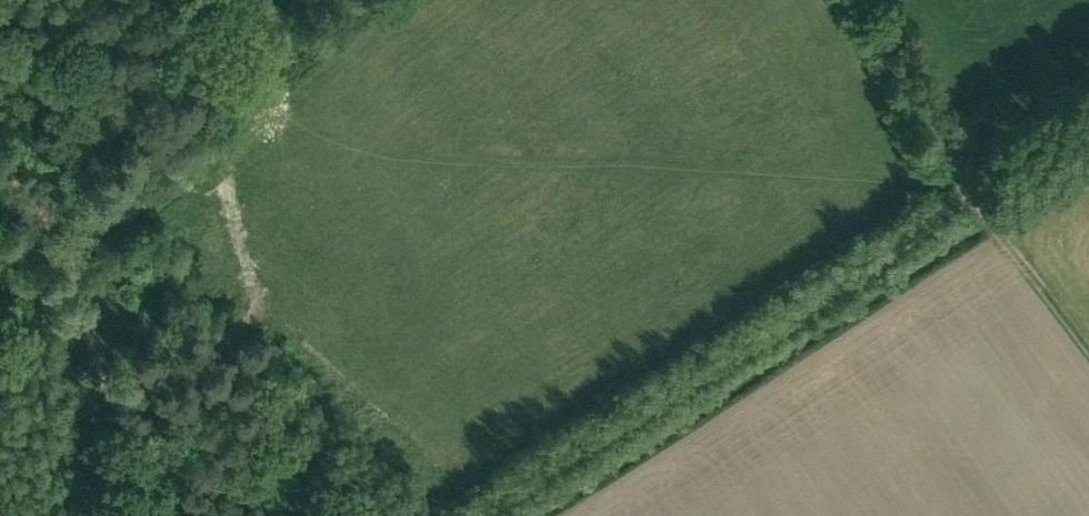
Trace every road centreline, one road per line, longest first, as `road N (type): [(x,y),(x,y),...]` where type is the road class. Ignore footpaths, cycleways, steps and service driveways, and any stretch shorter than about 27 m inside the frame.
road 1 (track): [(488,515),(865,279),(980,197)]

